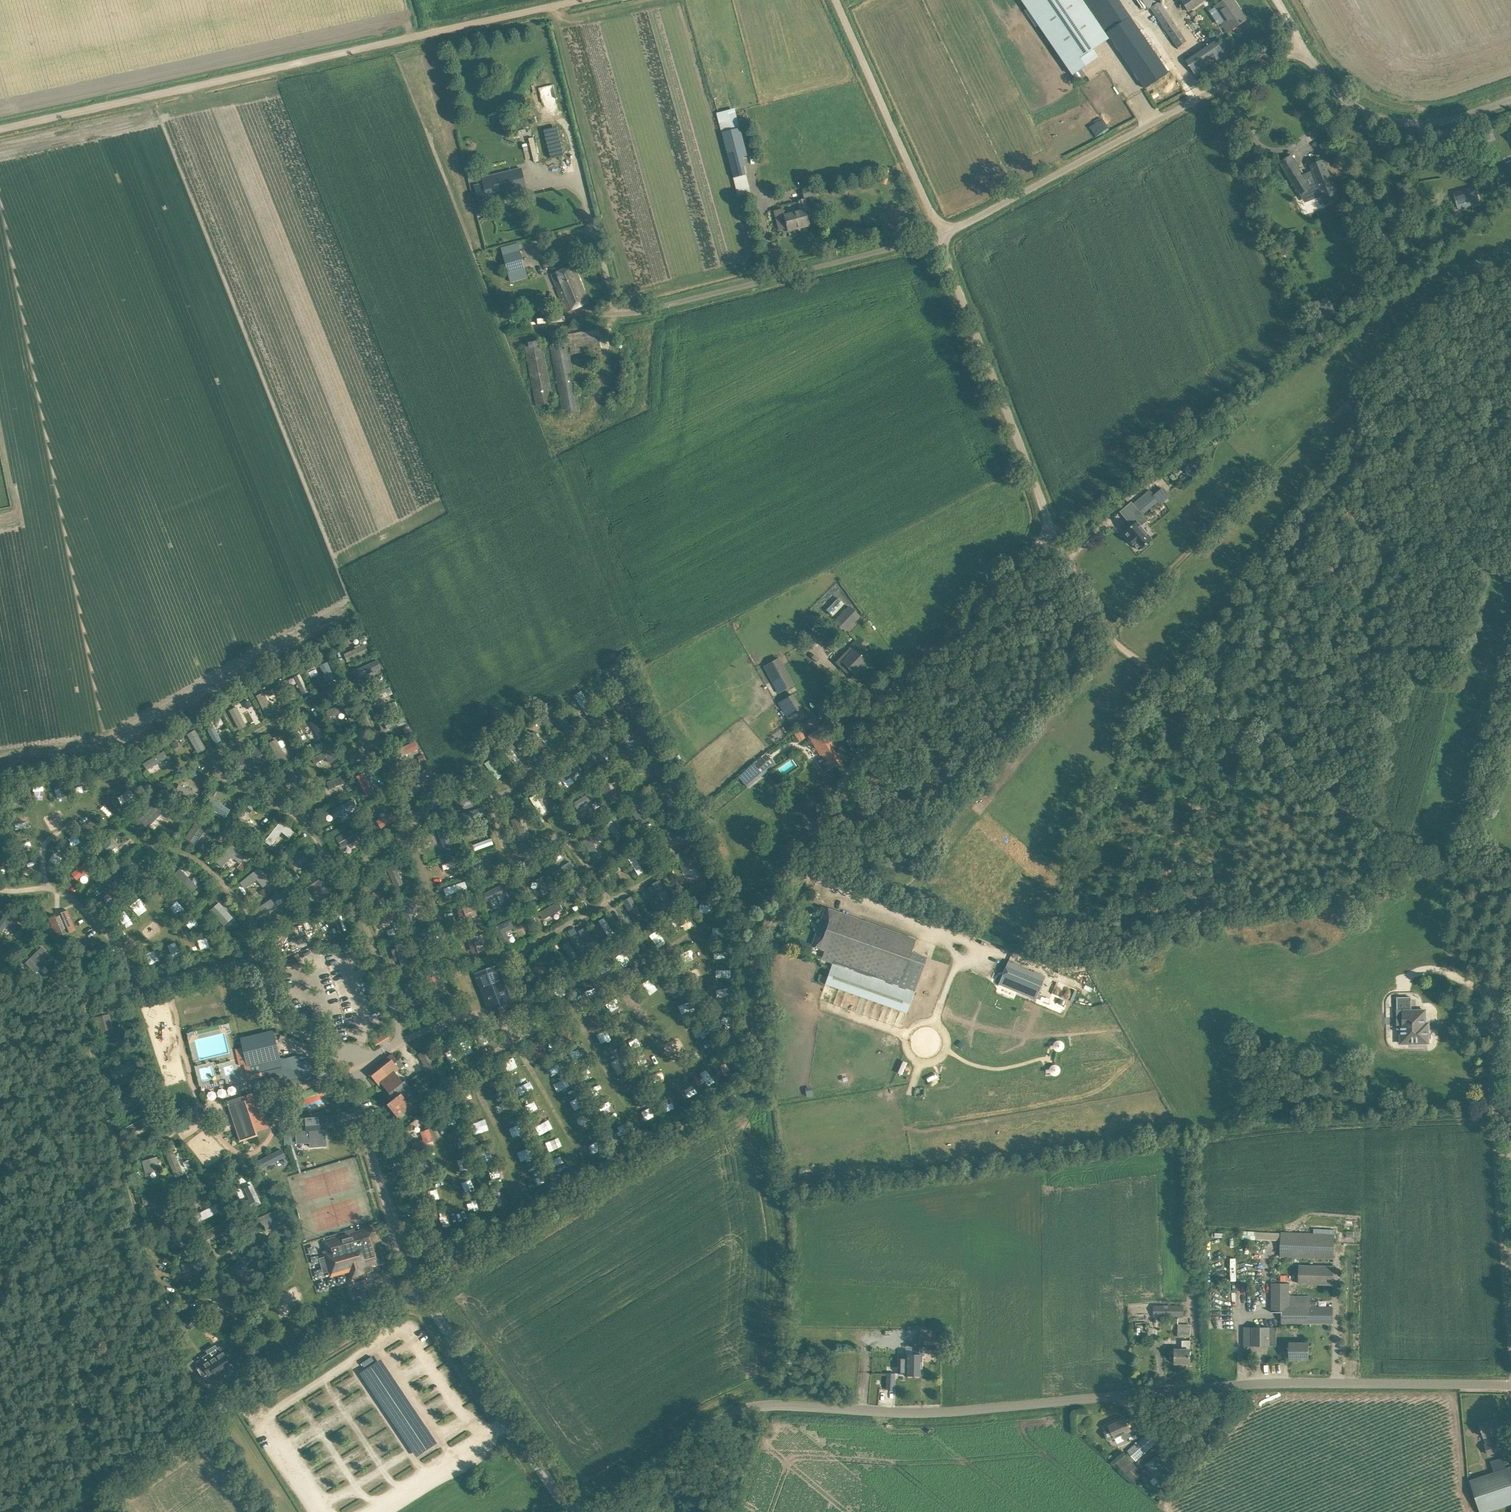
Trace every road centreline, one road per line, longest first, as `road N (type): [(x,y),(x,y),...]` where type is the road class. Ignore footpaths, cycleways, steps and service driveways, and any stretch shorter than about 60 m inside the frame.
road 1 (unclassified): [(54,1511),(416,1290),(565,1503),(578,1510),(720,1417),(747,1408),(945,1414),(1246,1384),(1510,1385)]
road 2 (unclassified): [(772,918),(896,687),(1051,527),(941,234)]
road 3 (track): [(0,129),(579,0)]
road 4 (track): [(415,821),(352,691),(213,759),(216,775),(285,807),(306,826),(346,883)]
road 5 (track): [(1420,318),(1102,627)]
road 6 (unclassified): [(941,234),(1272,58),(1308,58)]
road 7 (track): [(1324,789),(1117,649),(1051,527)]
road 8 (track): [(1510,1345),(1494,1083),(1510,962)]
road 9 (unclassified): [(613,313),(941,234)]
road 10 (track): [(838,0),(941,234)]
road 11 (unclassified): [(1308,58),(1349,103),(1388,121),(1446,120),(1510,100)]
road 12 (track): [(1510,885),(1407,839),(1324,789)]
road 13 (track): [(395,837),(416,853),(463,986),(464,1012)]
road 14 (track): [(254,965),(244,904),(183,851),(139,840)]
road 15 (track): [(522,1010),(569,1009),(662,955)]
road 16 (track): [(485,790),(505,792),(603,723)]
road 17 (track): [(509,1161),(473,1075),(499,1049)]

